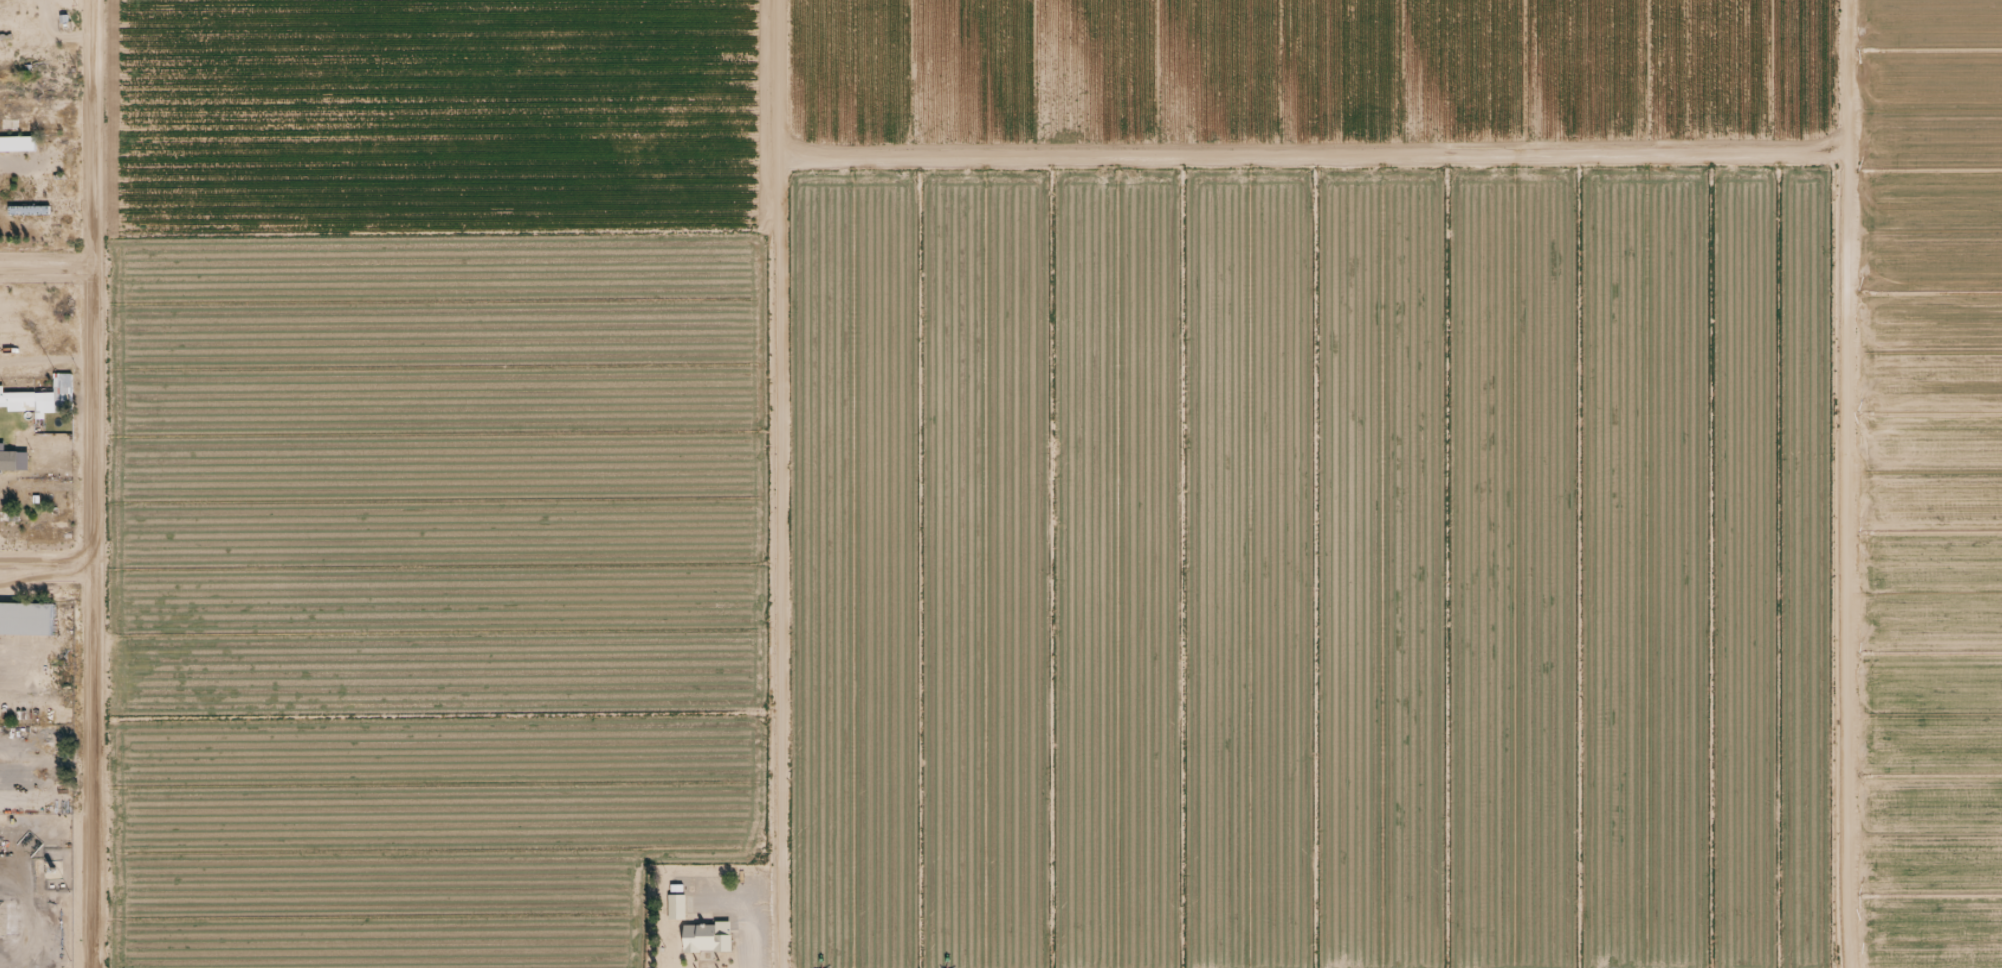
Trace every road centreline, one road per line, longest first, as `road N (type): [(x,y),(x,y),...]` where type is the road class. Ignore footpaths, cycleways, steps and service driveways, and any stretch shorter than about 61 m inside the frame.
road 1 (residential): [(1843,155),(783,155)]
road 2 (residential): [(1852,967),(1843,0)]
road 3 (residential): [(88,0),(93,967)]
road 4 (residential): [(782,967),(782,0)]

